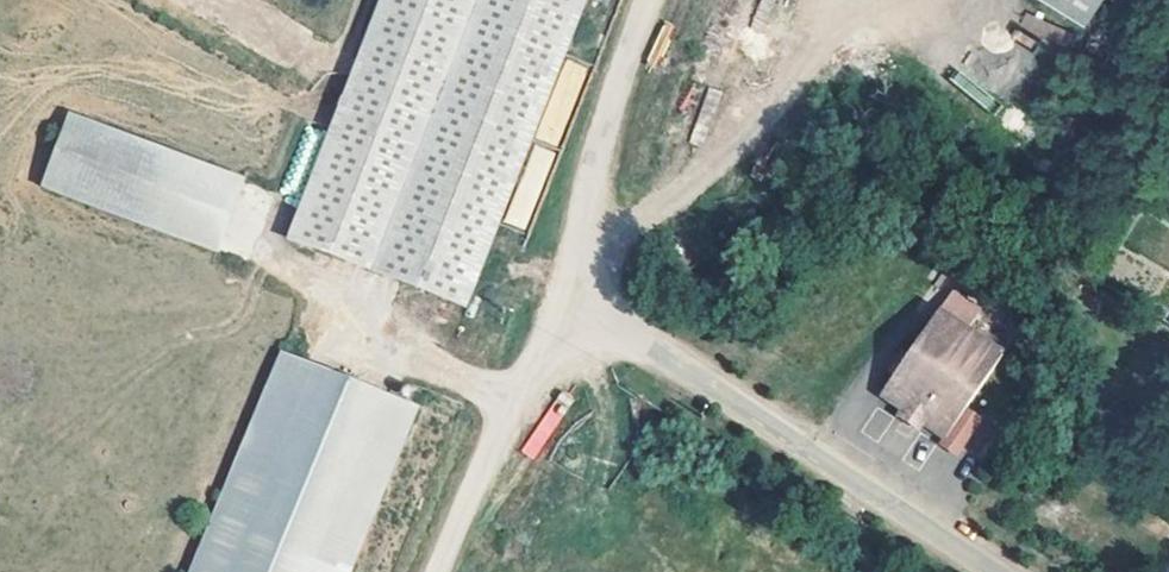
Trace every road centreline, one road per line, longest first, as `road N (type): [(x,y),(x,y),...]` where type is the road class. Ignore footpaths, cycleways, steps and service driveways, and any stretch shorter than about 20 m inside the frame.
road 1 (residential): [(649,0),(586,195),(583,254),(602,307),(651,348),(993,571)]
road 2 (track): [(441,571),(532,380),(602,307)]

